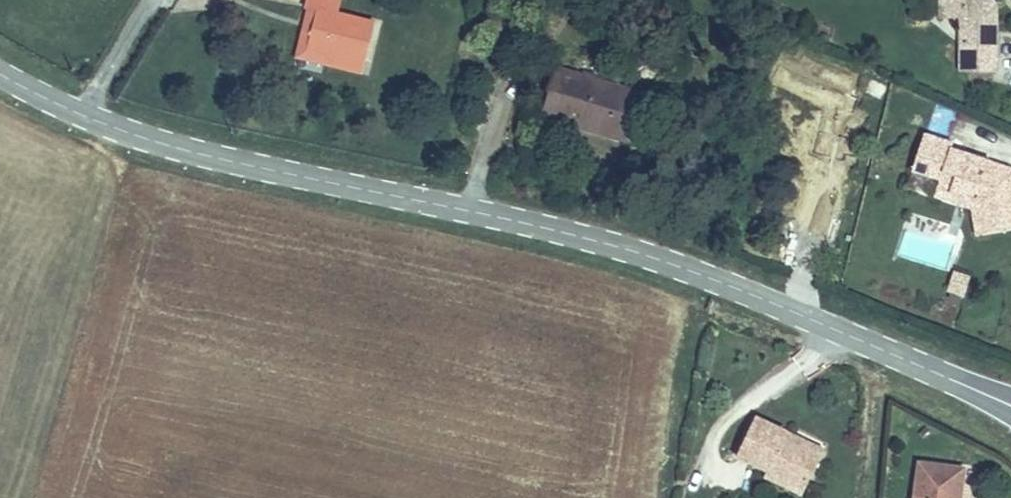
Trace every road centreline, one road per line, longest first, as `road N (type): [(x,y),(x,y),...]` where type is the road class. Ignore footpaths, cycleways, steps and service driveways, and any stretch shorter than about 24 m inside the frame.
road 1 (tertiary): [(995,398),(689,264),(545,221),(212,155),(80,114),(0,71)]
road 2 (track): [(148,0),(80,114)]

